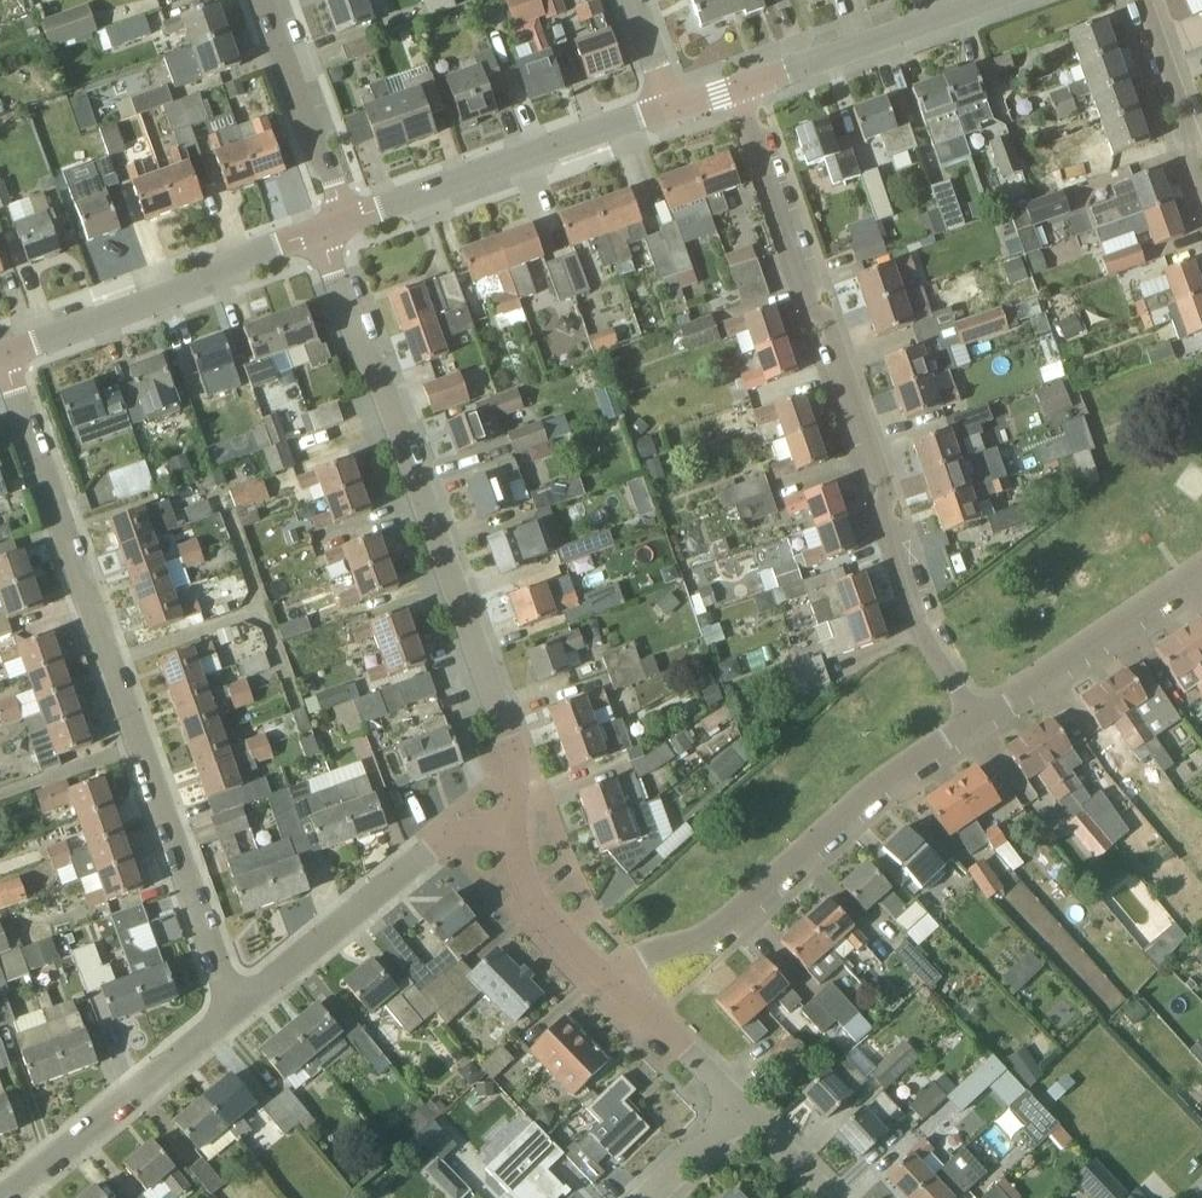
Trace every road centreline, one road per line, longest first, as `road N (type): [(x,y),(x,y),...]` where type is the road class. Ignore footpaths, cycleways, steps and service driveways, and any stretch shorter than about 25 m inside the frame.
road 1 (residential): [(231,1008),(1,352)]
road 2 (residential): [(977,721),(927,640),(744,89)]
road 3 (residential): [(511,826),(514,767),(502,716),(323,236)]
road 4 (residential): [(593,972),(717,935),(873,791),(977,721)]
road 5 (tertiary): [(1,352),(323,236)]
road 6 (tertiary): [(351,226),(673,112)]
road 7 (residential): [(231,1008),(462,831),(511,826)]
road 8 (residential): [(7,1197),(231,1008)]
road 9 (residential): [(1201,573),(1023,698),(977,721)]
road 10 (tertiary): [(744,89),(985,0)]
road 11 (residential): [(351,226),(268,0)]
road 12 (residential): [(1142,0),(1183,109),(1201,193)]
road 13 (residential): [(729,1117),(593,972)]
road 14 (residential): [(593,972),(526,888),(511,826)]

